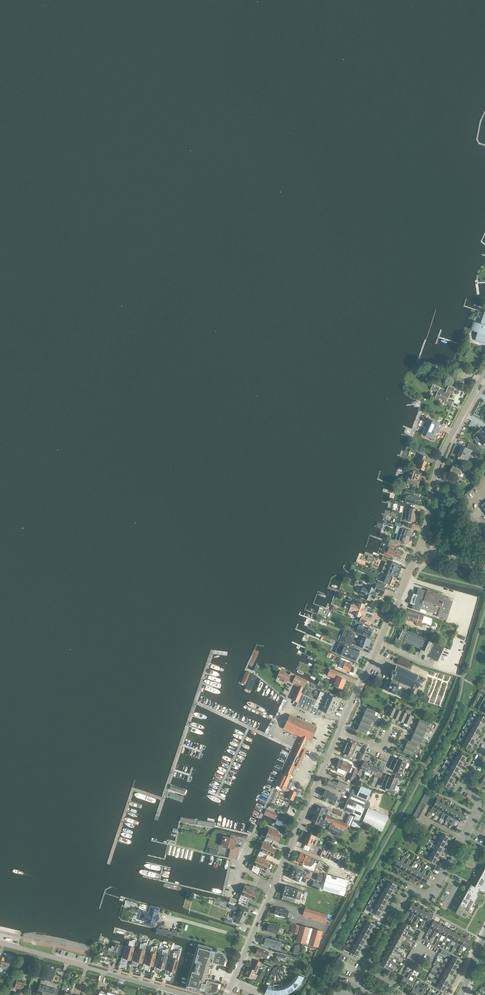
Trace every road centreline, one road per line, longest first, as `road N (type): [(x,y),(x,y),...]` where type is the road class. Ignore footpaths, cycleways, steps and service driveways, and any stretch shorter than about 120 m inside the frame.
road 1 (tertiary): [(226,994),(338,732)]
road 2 (tertiary): [(338,732),(420,548)]
road 3 (tertiary): [(0,943),(187,994)]
road 4 (tertiary): [(420,548),(440,461),(484,373)]
road 5 (residential): [(366,967),(405,894),(429,897),(442,877)]

